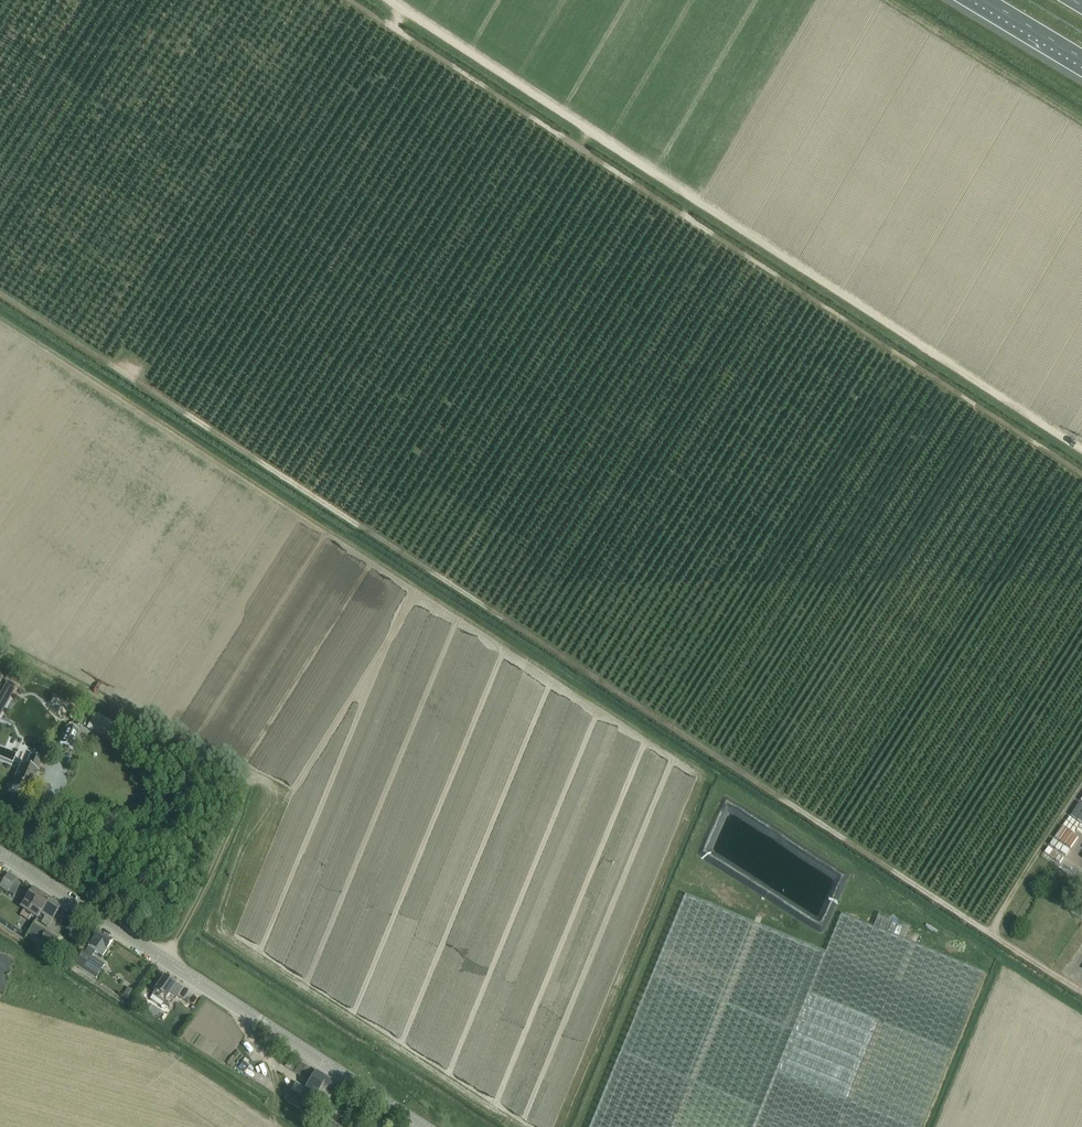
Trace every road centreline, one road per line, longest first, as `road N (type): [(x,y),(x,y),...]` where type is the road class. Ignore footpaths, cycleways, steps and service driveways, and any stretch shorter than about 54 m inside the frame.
road 1 (tertiary): [(422,1126),(0,854)]
road 2 (track): [(163,960),(250,781)]

